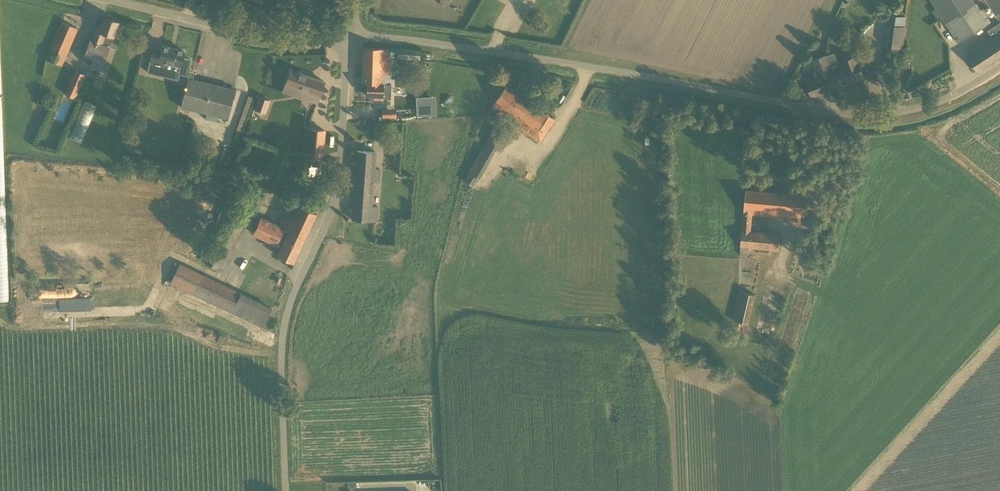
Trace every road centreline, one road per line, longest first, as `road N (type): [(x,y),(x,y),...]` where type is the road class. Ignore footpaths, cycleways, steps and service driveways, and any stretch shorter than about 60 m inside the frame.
road 1 (unclassified): [(999,69),(929,108),(842,117),(525,55),(359,40)]
road 2 (unclassified): [(284,490),(282,311),(333,199),(343,41)]
road 3 (unclassified): [(343,41),(109,0)]

